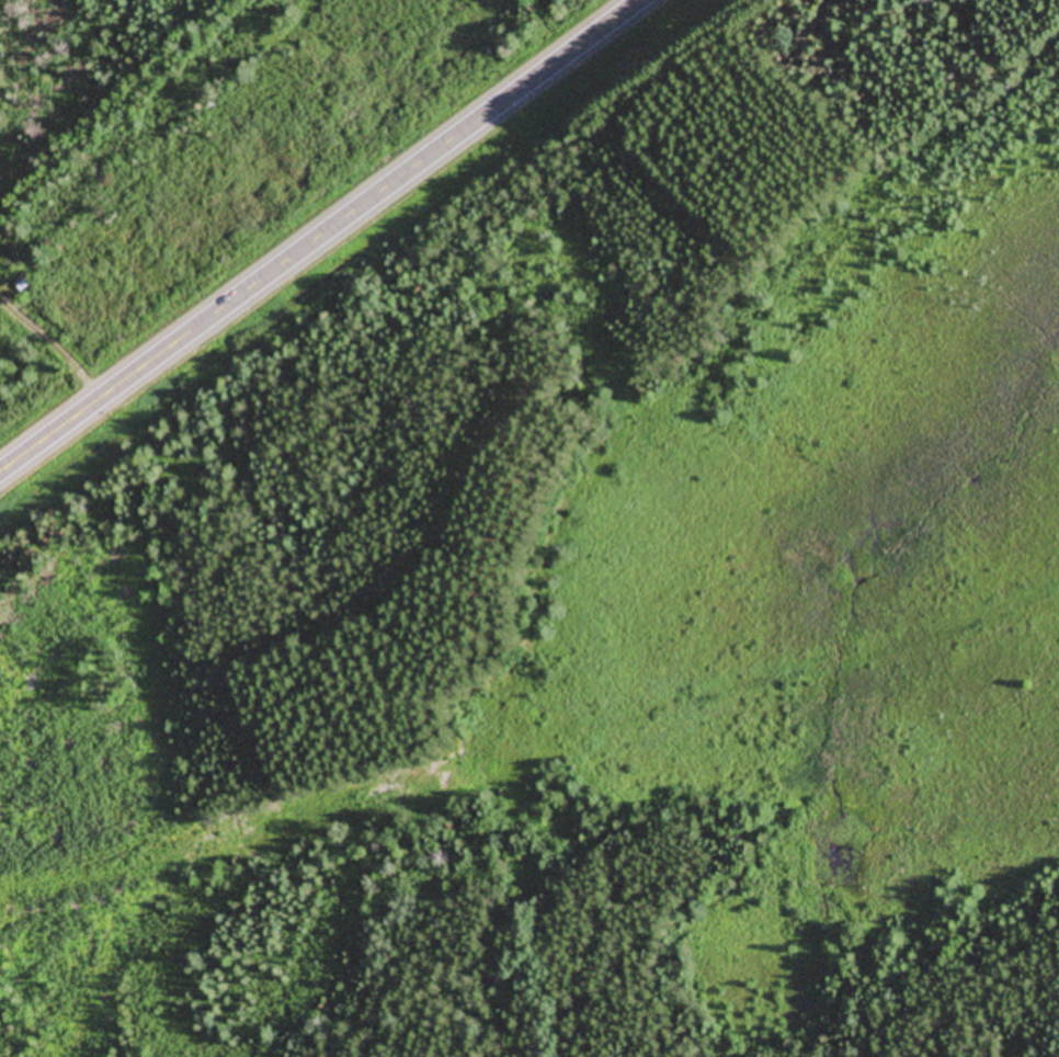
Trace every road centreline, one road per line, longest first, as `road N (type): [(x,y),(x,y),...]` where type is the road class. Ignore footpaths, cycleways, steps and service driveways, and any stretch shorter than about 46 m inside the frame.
road 1 (primary): [(0,475),(644,0)]

